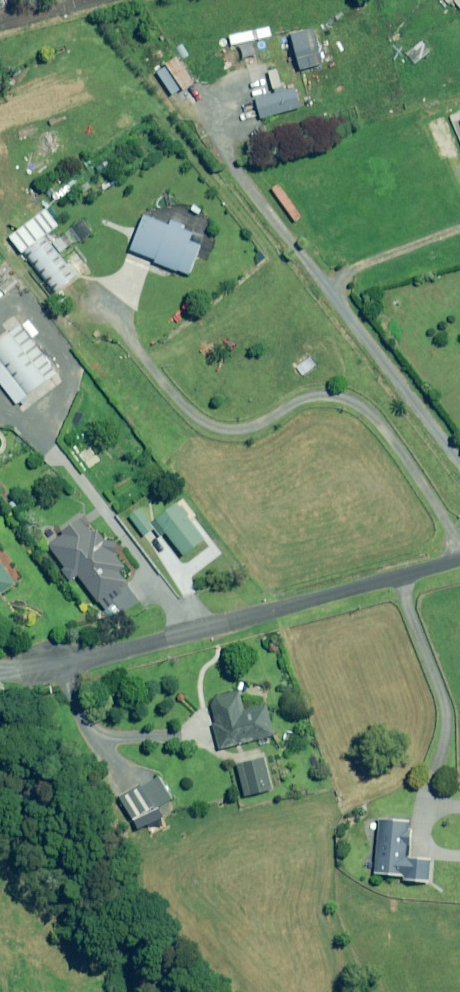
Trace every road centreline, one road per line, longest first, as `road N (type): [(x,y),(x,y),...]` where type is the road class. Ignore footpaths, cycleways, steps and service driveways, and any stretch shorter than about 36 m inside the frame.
road 1 (residential): [(53,674),(459,565)]

